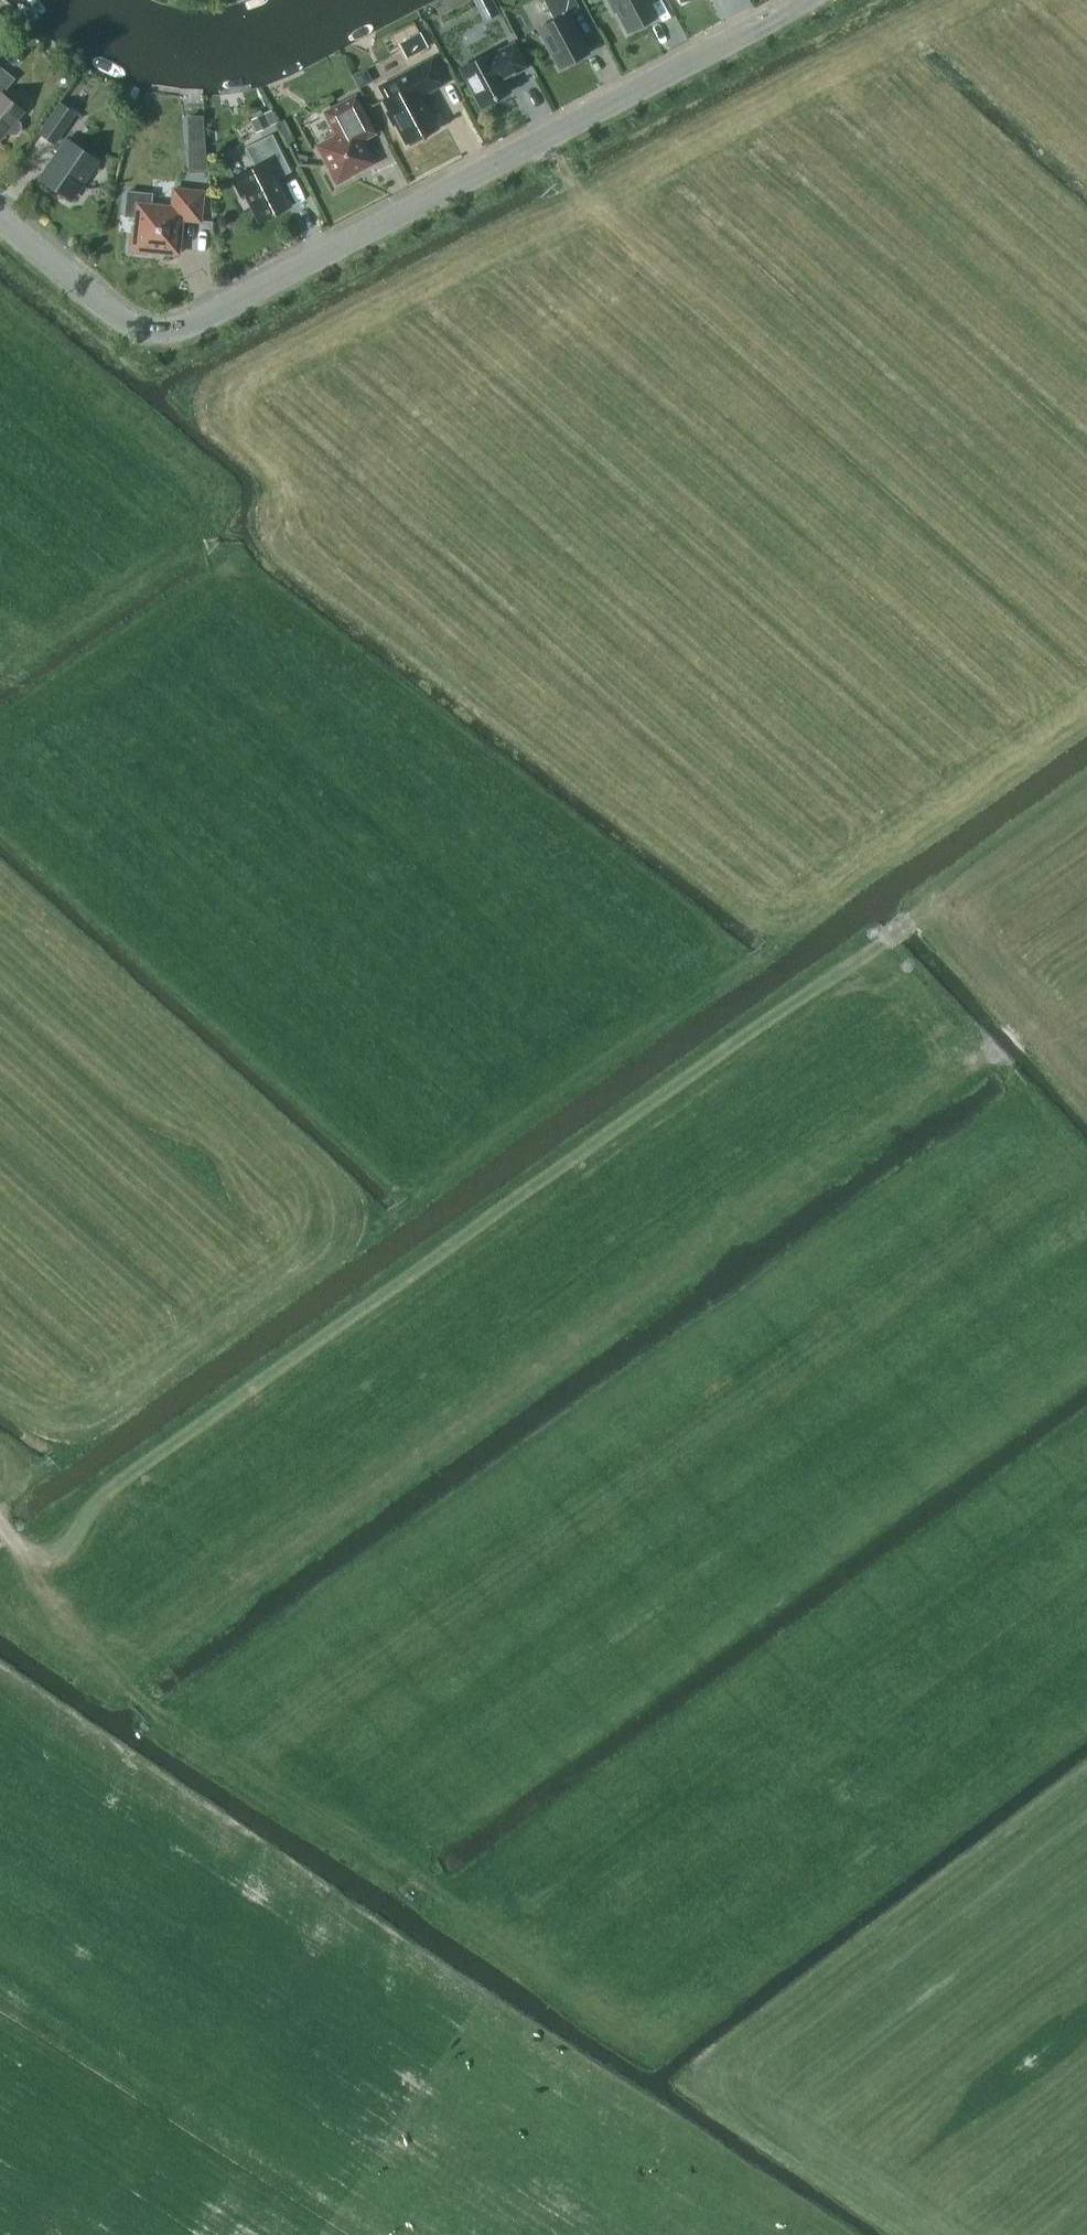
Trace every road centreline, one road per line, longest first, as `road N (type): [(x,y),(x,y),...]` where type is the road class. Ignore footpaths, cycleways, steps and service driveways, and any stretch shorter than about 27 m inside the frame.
road 1 (tertiary): [(0,217),(121,318),(156,331),(195,323),(804,0)]

